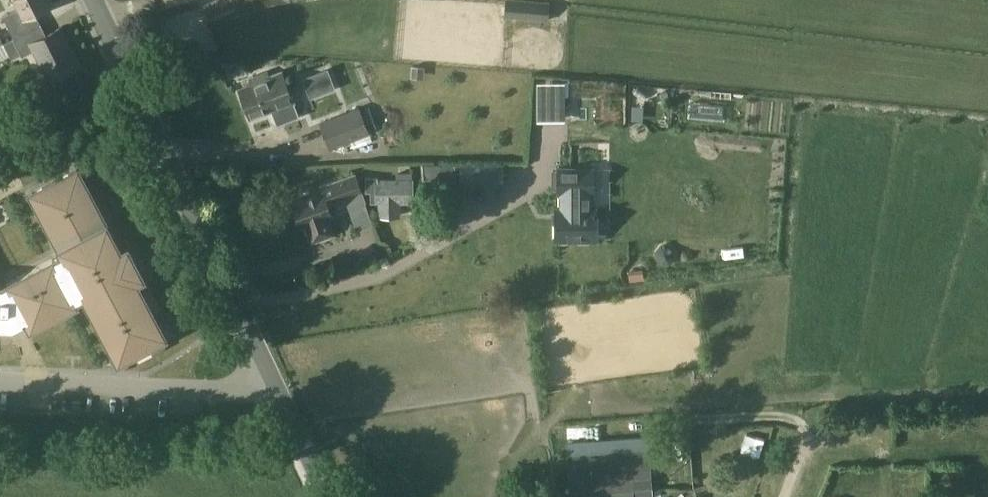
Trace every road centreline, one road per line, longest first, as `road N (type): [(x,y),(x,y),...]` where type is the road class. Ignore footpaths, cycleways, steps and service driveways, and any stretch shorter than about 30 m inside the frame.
road 1 (tertiary): [(266,379),(95,0)]
road 2 (residential): [(266,379),(231,389),(0,383)]
road 3 (tertiary): [(323,496),(266,379)]
road 4 (track): [(891,451),(836,449),(815,462),(791,496)]

